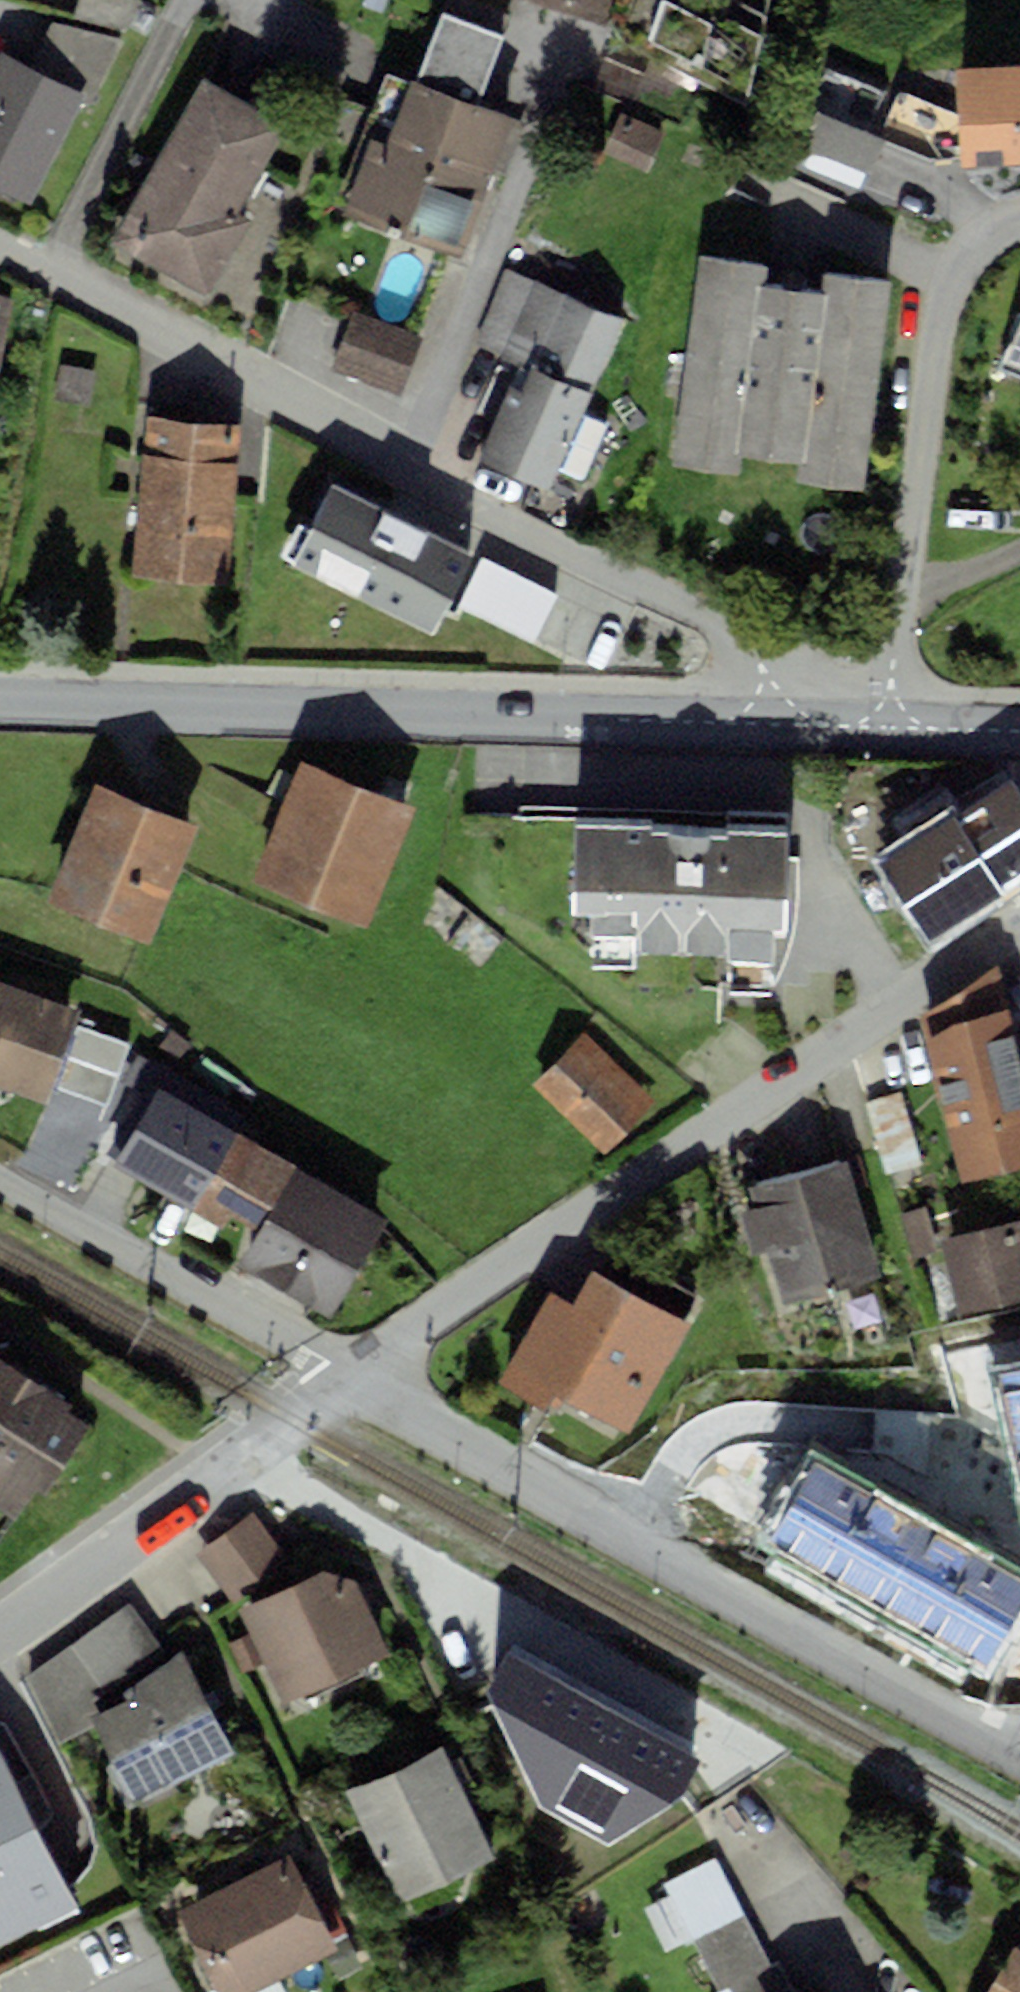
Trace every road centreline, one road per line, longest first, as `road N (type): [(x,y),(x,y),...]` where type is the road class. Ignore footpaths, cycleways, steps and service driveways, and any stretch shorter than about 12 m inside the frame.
road 1 (residential): [(770,724),(755,653),(731,631),(415,463),(0,227)]
road 2 (residential): [(1019,925),(364,1380)]
road 3 (tertiary): [(0,698),(770,724)]
road 4 (residential): [(1009,1749),(677,1567),(364,1380)]
road 5 (residential): [(1019,218),(973,247),(951,280),(888,726)]
road 6 (residential): [(364,1380),(0,1636)]
road 7 (residential): [(364,1380),(0,1184)]
road 8 (tertiary): [(888,726),(1019,731)]

